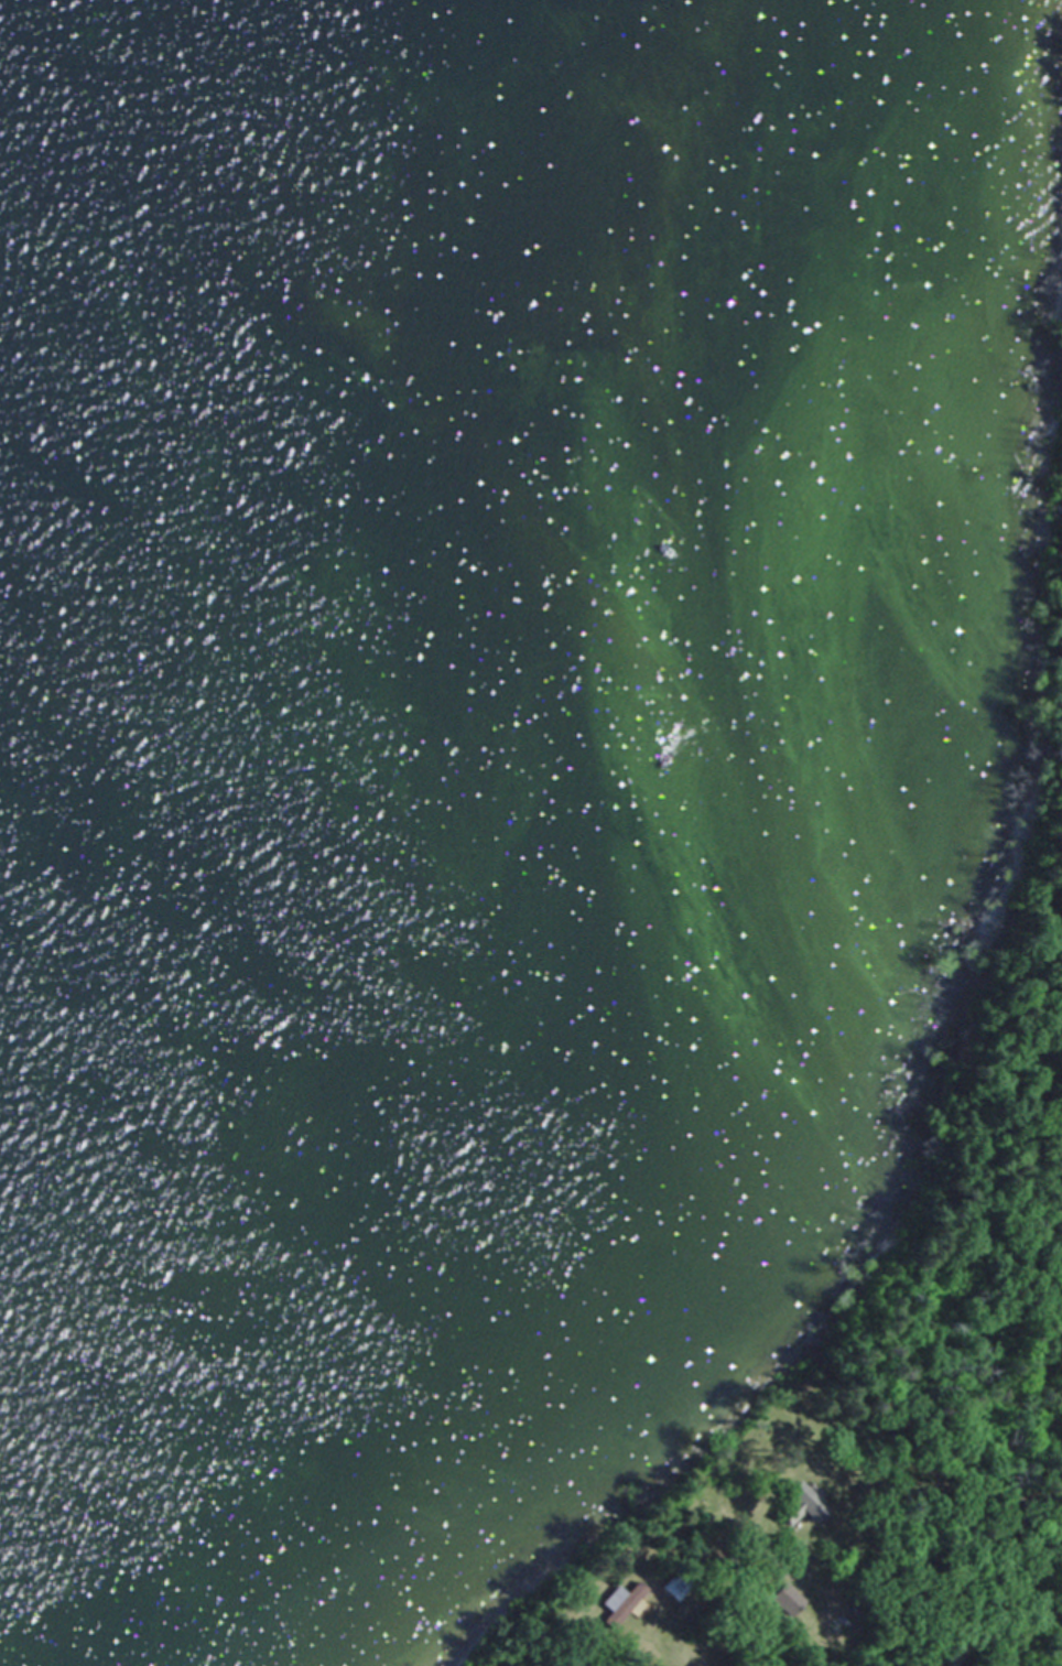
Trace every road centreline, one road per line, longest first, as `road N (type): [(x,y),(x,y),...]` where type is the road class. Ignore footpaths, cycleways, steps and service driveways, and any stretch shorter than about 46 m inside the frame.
road 1 (residential): [(1061,1536),(958,1665)]

